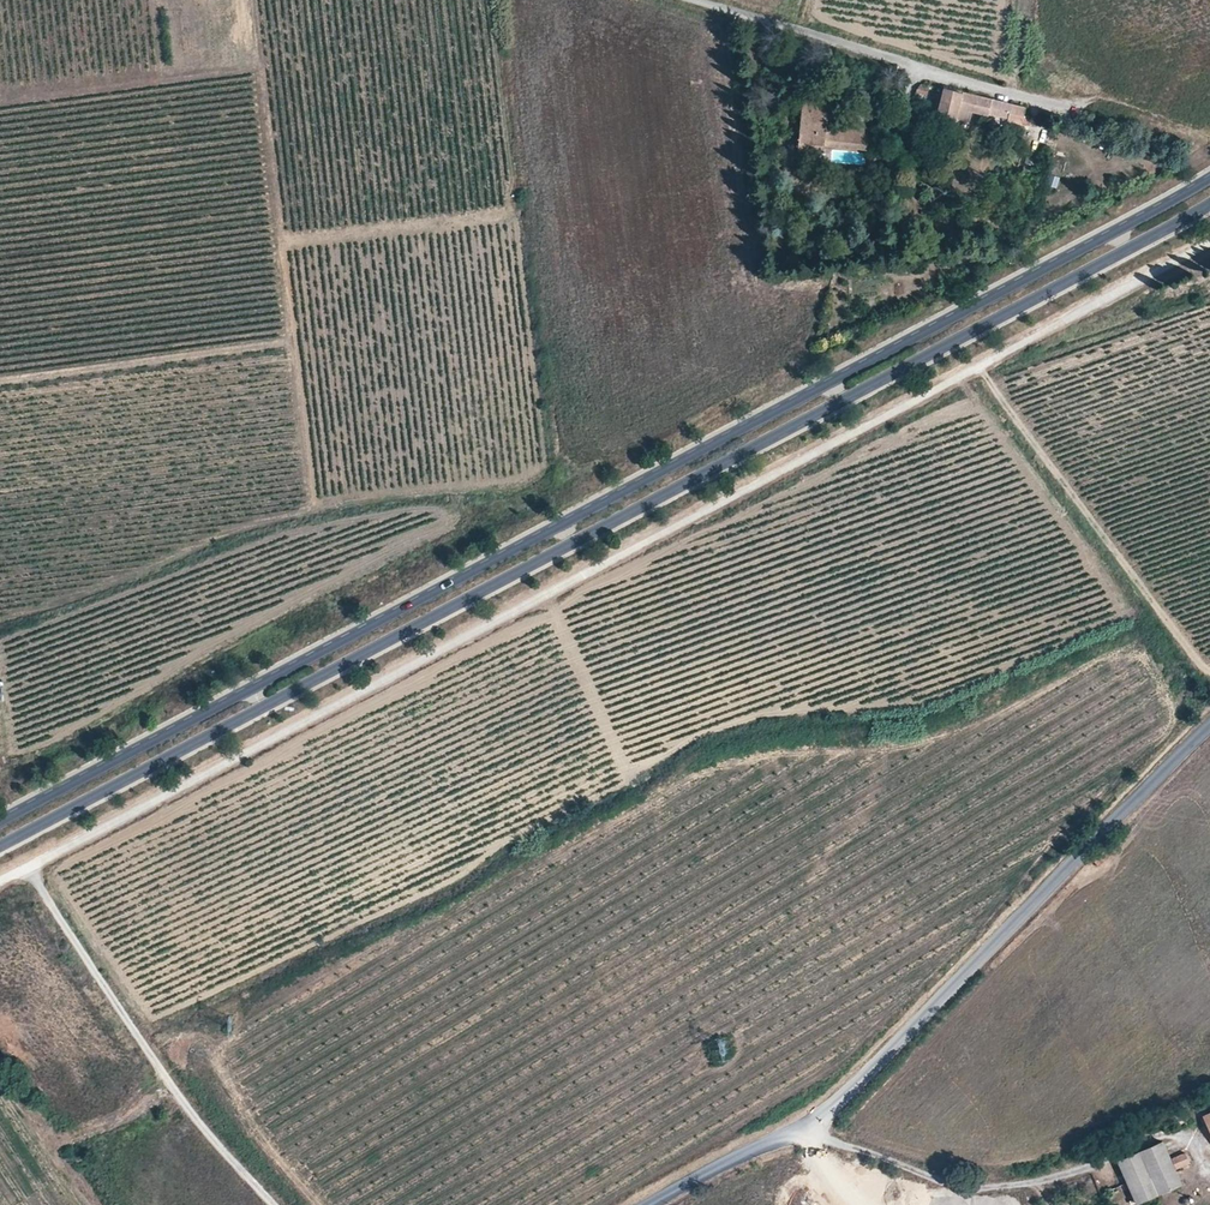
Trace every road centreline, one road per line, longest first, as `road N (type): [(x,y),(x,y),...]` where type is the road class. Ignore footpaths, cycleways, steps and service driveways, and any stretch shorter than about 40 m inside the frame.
road 1 (primary): [(0,846),(1209,203)]
road 2 (primary): [(1209,178),(0,821)]
road 3 (unclassified): [(648,1204),(830,1116),(1209,724)]
road 4 (unclassified): [(697,0),(1202,143)]
road 5 (track): [(801,1130),(964,1190),(1052,1177),(1161,1128),(1188,1146),(1195,1171),(1209,1177)]
road 6 (track): [(24,868),(204,1134),(268,1204)]

